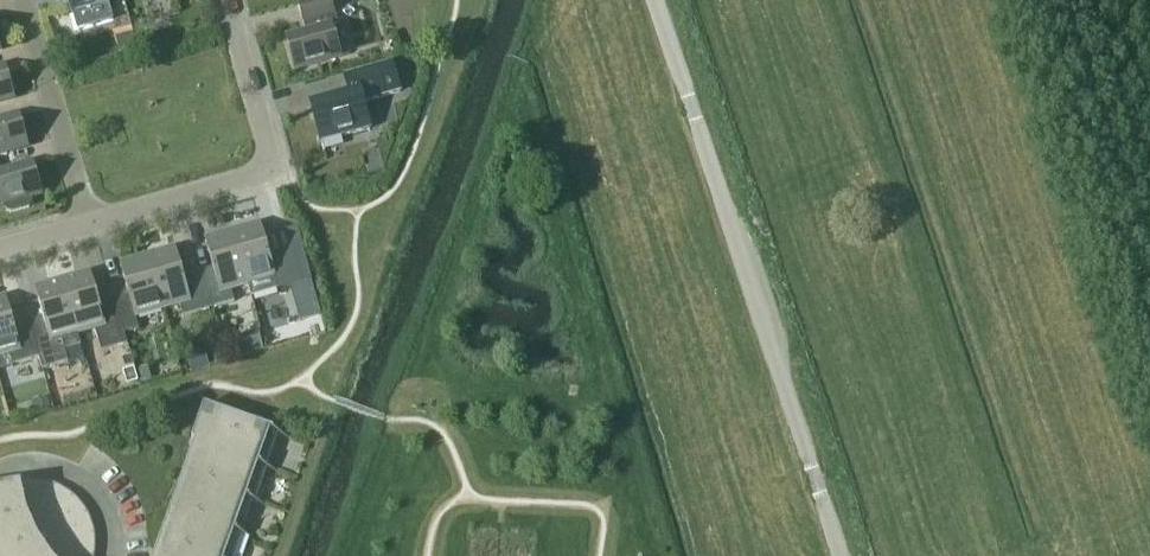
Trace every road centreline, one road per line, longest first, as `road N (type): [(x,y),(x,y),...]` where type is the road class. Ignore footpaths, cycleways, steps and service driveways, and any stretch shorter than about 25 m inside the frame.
road 1 (residential): [(88,225),(266,165),(226,0)]
road 2 (residential): [(88,225),(30,0)]

